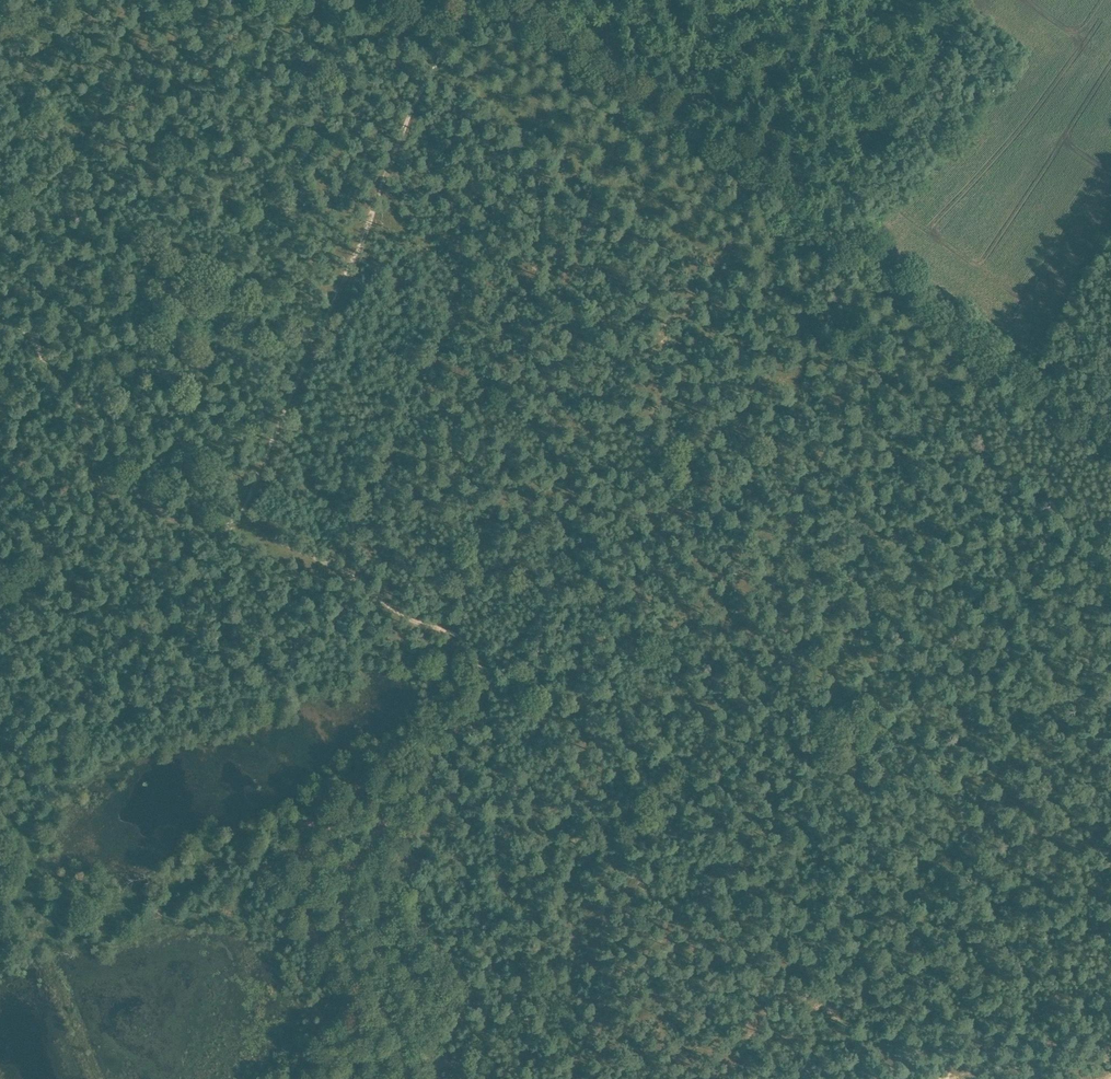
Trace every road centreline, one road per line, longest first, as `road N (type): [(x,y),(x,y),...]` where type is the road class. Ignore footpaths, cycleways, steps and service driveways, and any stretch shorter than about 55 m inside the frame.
road 1 (track): [(1110,403),(496,0)]

